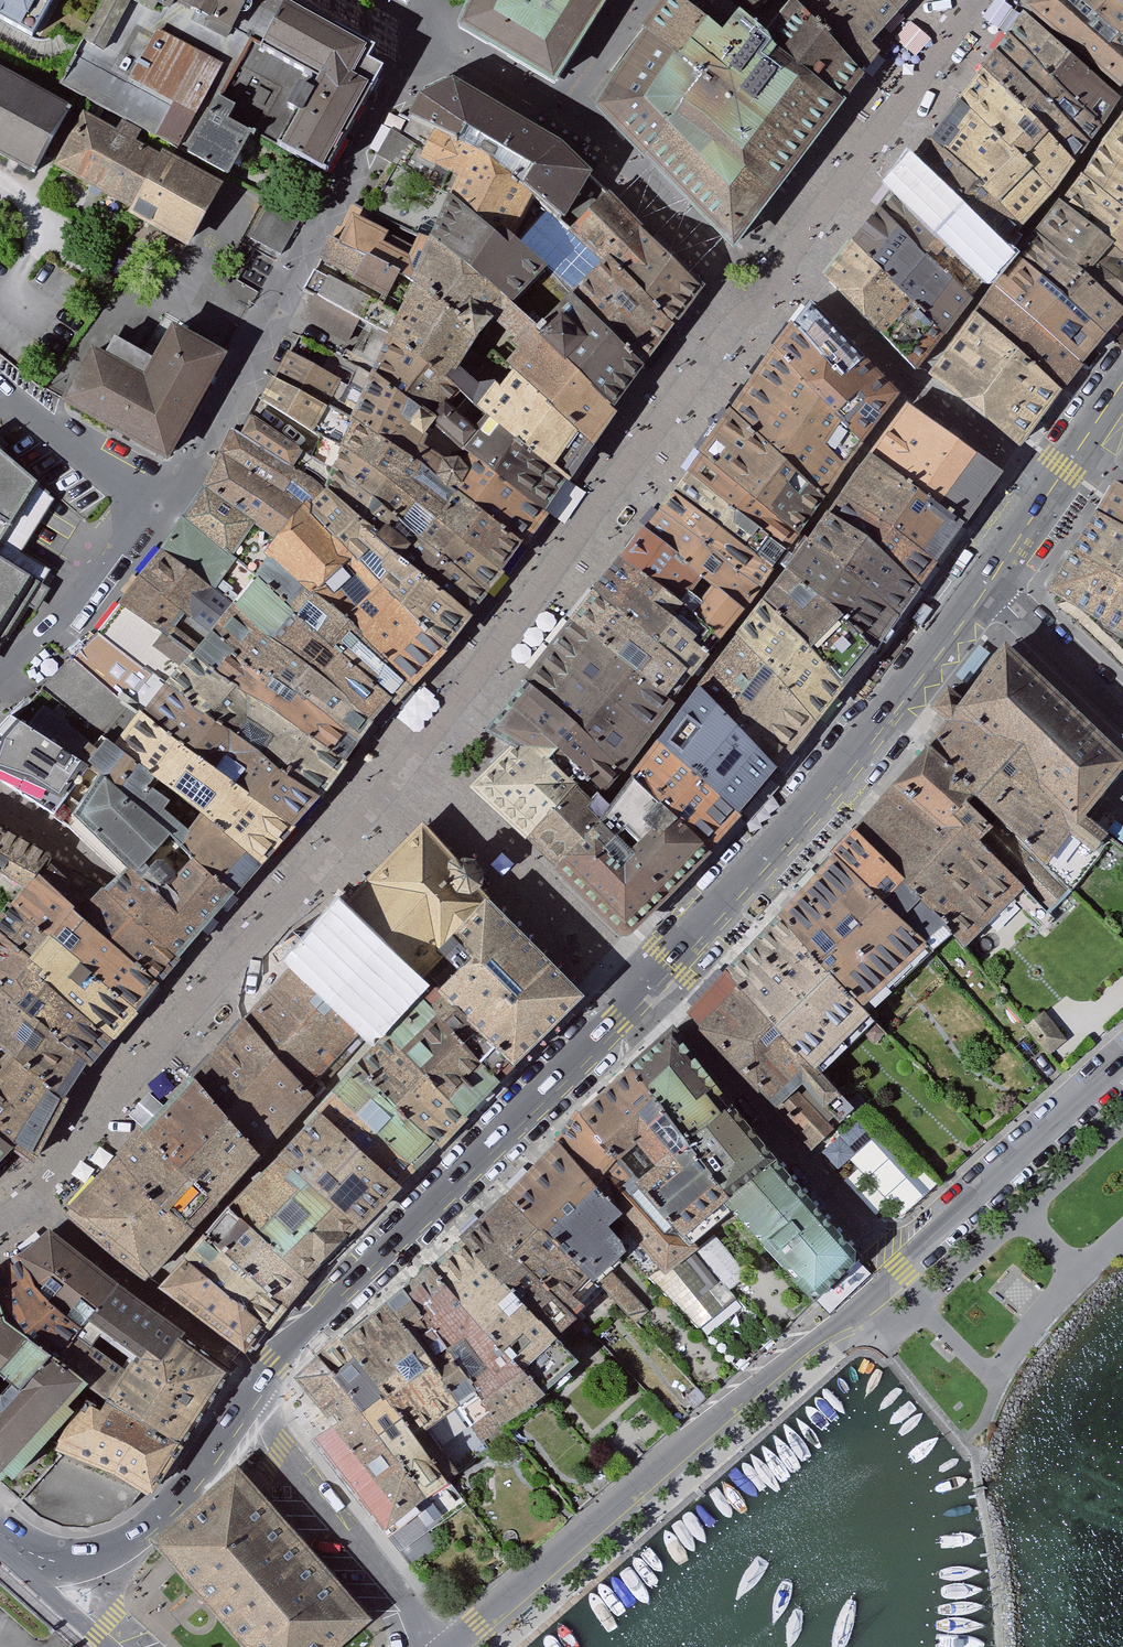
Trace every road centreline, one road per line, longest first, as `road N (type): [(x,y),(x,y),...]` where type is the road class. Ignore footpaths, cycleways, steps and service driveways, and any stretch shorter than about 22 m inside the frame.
road 1 (unclassified): [(437,1646),(896,1265)]
road 2 (primary): [(255,1387),(647,989)]
road 3 (primary): [(647,989),(900,703),(988,588)]
road 4 (residential): [(0,685),(161,512),(0,390)]
road 5 (residential): [(896,1265),(647,989)]
road 6 (primary): [(16,1546),(54,1562),(85,1563),(113,1551),(193,1478),(255,1387)]
road 7 (residential): [(437,1646),(286,1466),(255,1387)]
road 8 (unclassified): [(896,1265),(1122,1062)]
road 9 (residential): [(255,1387),(37,1197)]
road 10 (primary): [(988,588),(1122,385)]
road 11 (residential): [(988,588),(1122,714)]
road 12 (unclassified): [(16,1546),(30,1575),(103,1646)]

